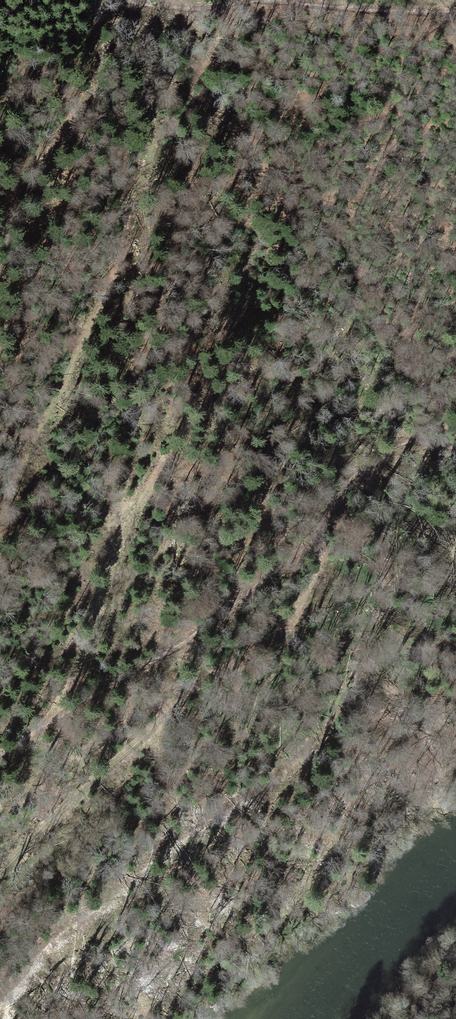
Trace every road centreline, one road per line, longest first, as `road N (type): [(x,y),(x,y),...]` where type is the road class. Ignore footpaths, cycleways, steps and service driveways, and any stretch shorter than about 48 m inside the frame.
road 1 (track): [(0,882),(117,761),(296,604),(346,470),(374,445),(403,441),(455,452)]
road 2 (track): [(315,548),(89,710),(0,761)]
road 3 (track): [(152,0),(455,15)]

